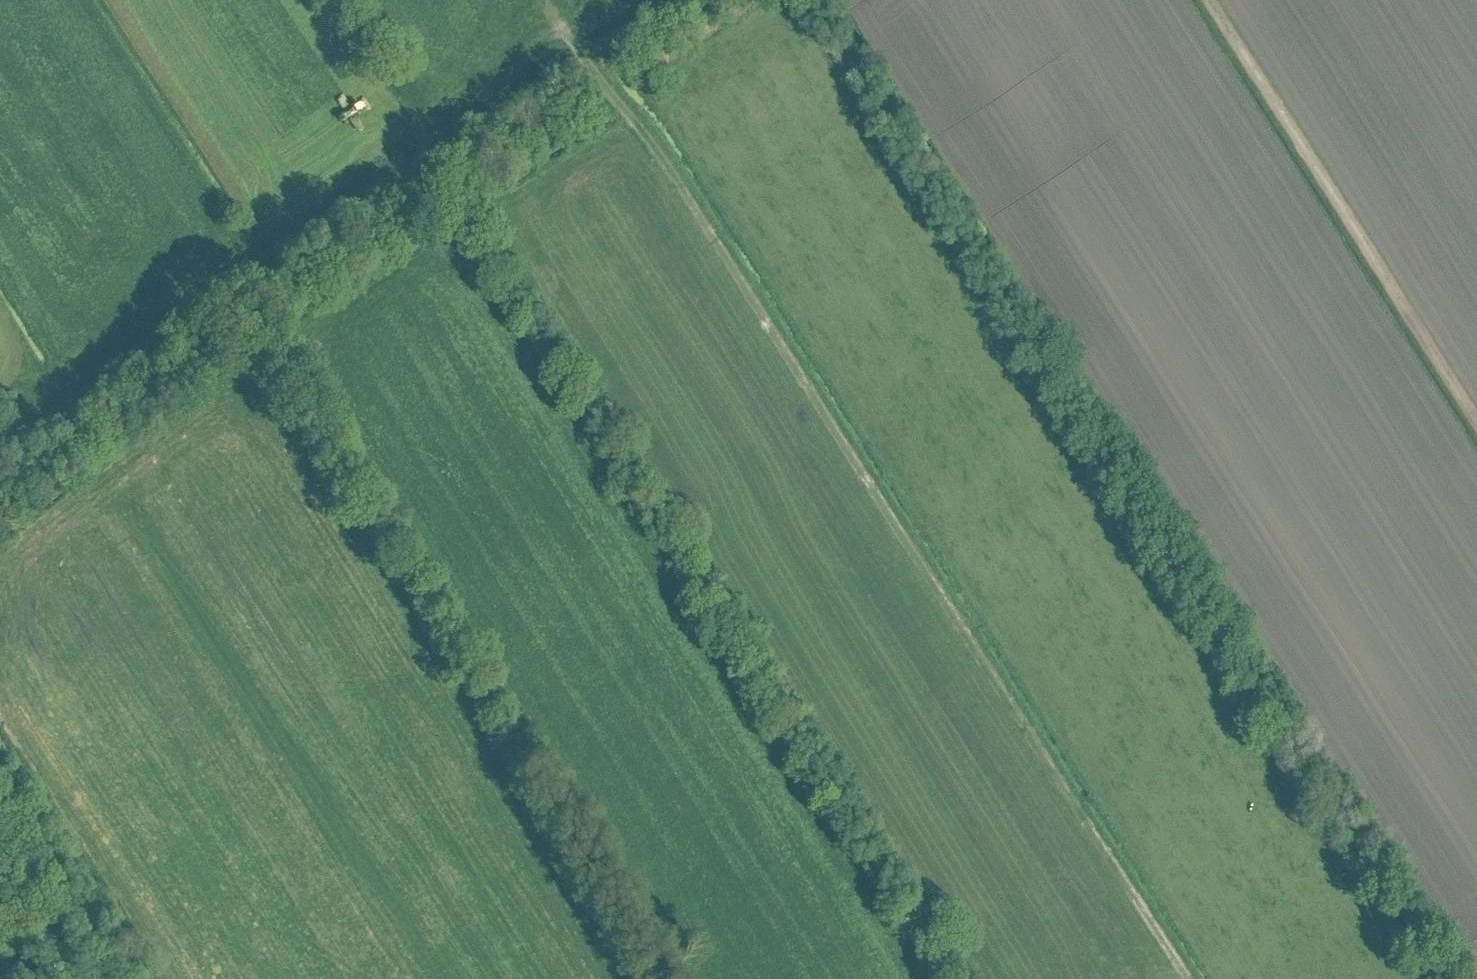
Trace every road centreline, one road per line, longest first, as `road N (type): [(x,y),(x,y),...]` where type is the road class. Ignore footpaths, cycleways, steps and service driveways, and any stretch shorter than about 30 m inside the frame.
road 1 (track): [(1208,0),(1476,422)]

